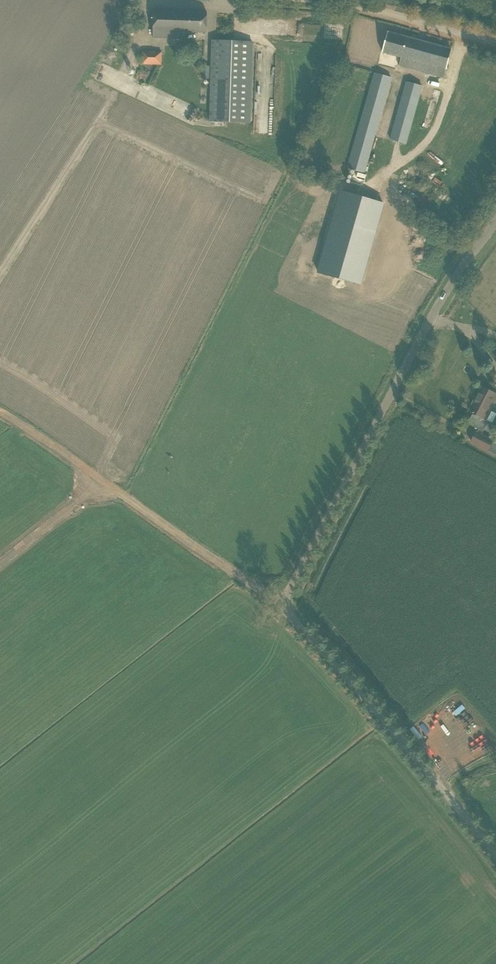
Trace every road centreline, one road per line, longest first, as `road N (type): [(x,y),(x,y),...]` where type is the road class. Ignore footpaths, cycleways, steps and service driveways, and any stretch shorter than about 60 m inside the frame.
road 1 (unclassified): [(495,854),(282,605),(432,314),(495,222)]
road 2 (unclassified): [(495,43),(319,0)]

